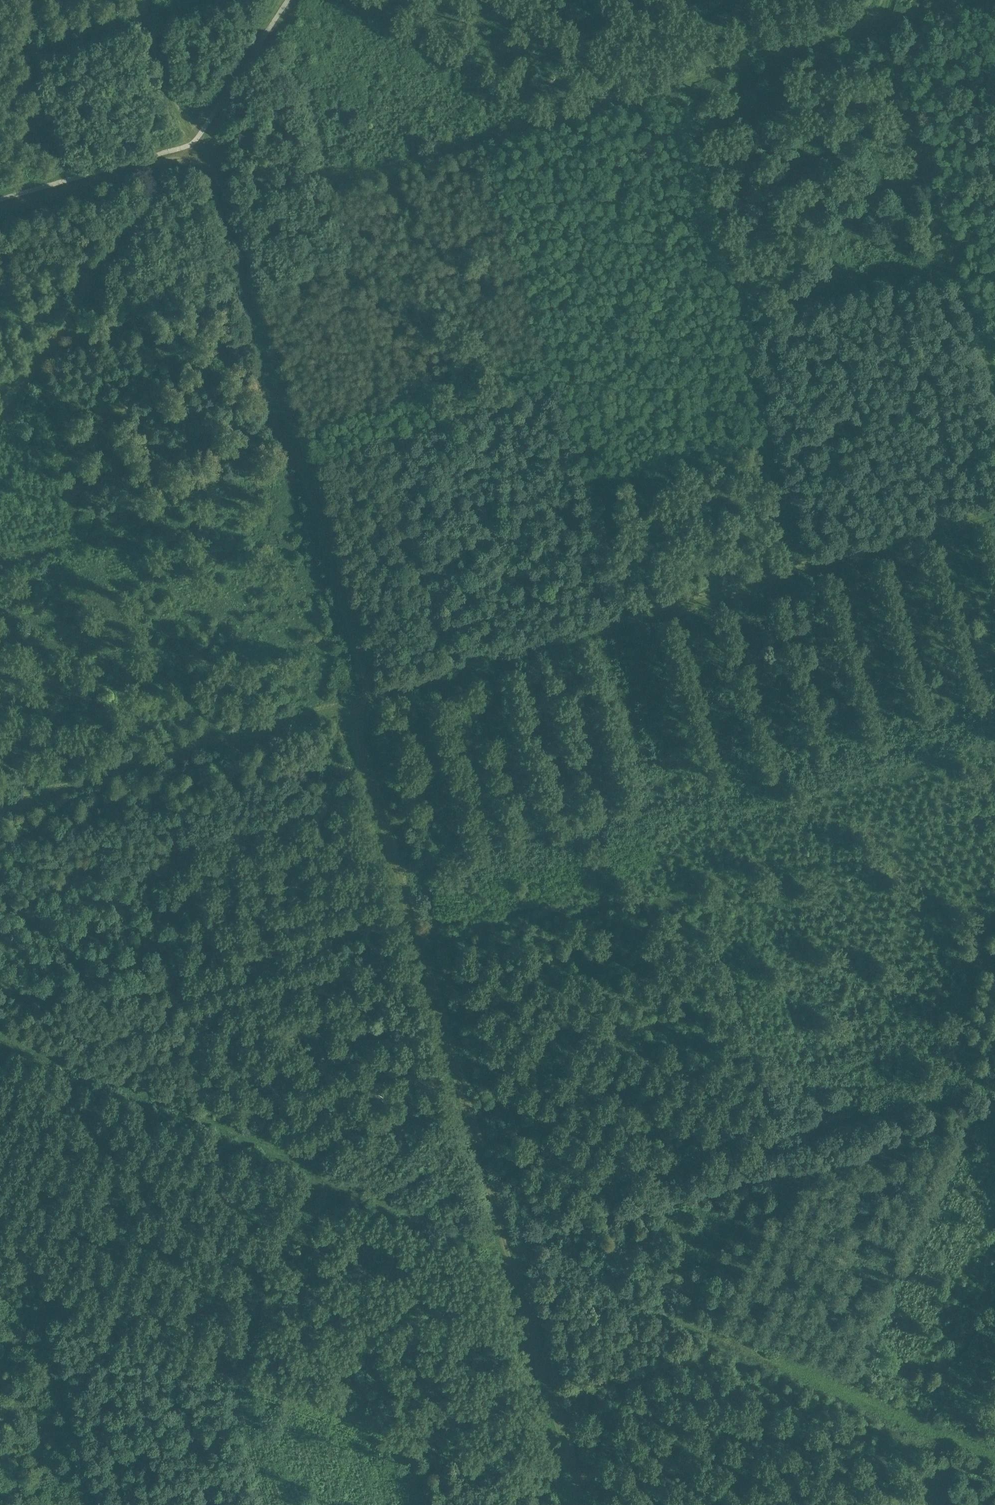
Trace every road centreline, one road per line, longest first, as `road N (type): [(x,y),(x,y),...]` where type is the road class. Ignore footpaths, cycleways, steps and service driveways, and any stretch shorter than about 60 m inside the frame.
road 1 (track): [(194,144),(212,162),(368,684),(356,739),(585,1504)]
road 2 (track): [(0,208),(200,150)]

